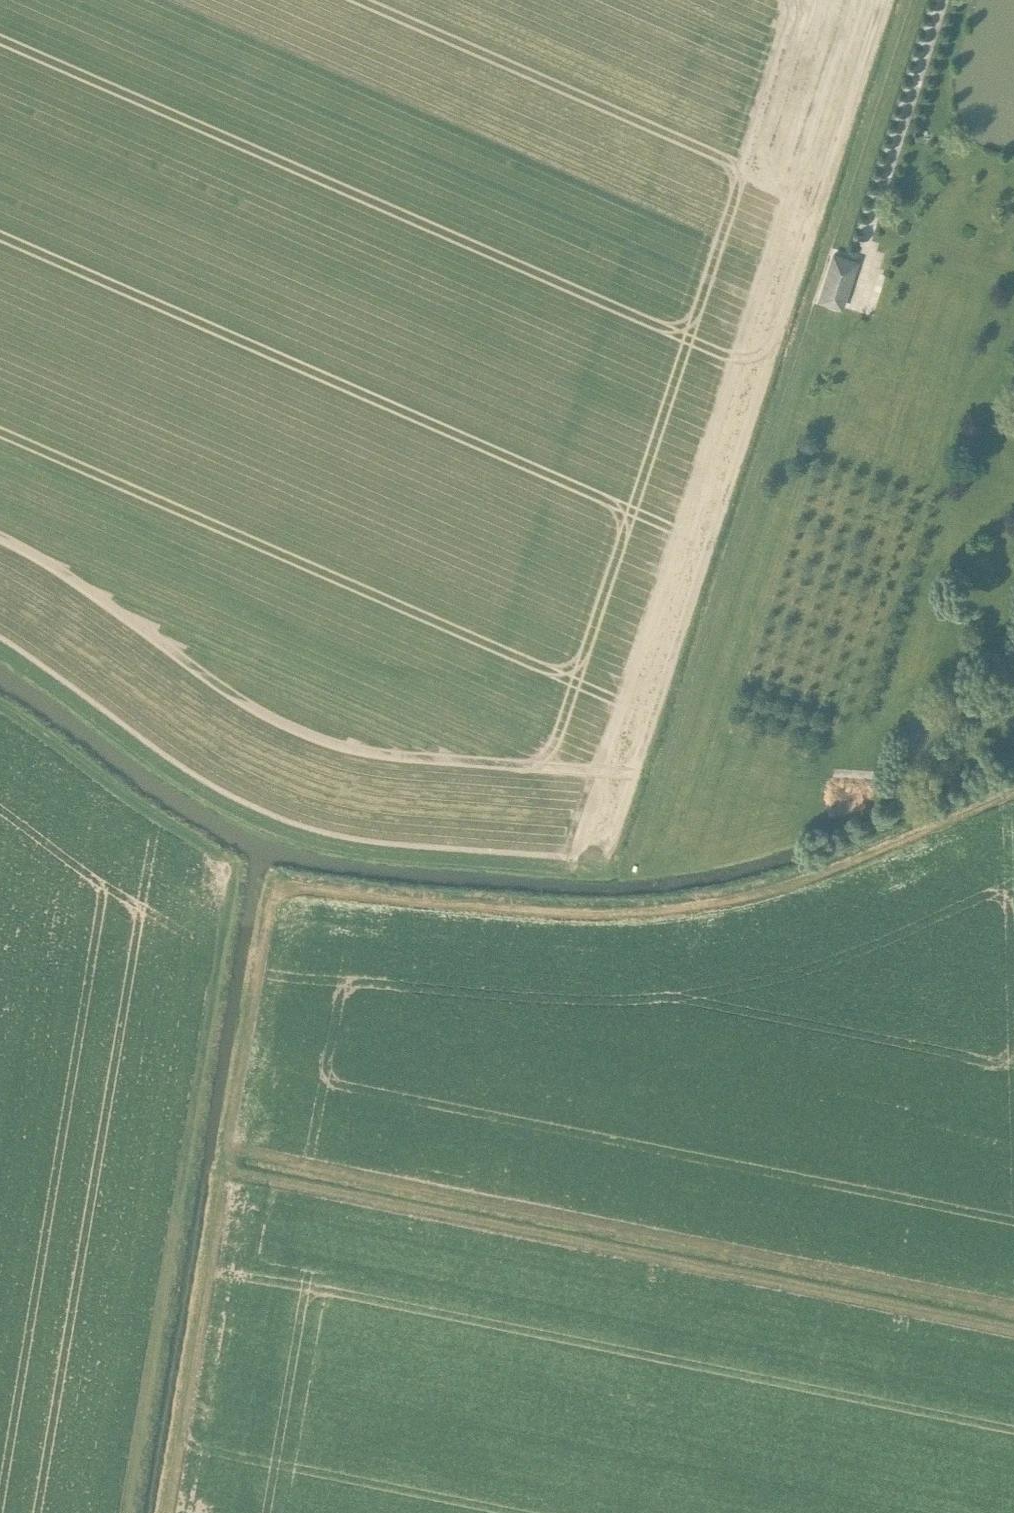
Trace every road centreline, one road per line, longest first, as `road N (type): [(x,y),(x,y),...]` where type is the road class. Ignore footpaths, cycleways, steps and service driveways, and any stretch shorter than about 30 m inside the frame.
road 1 (track): [(1013,1302),(233,1145),(170,1512)]
road 2 (track): [(132,1512),(240,877)]

